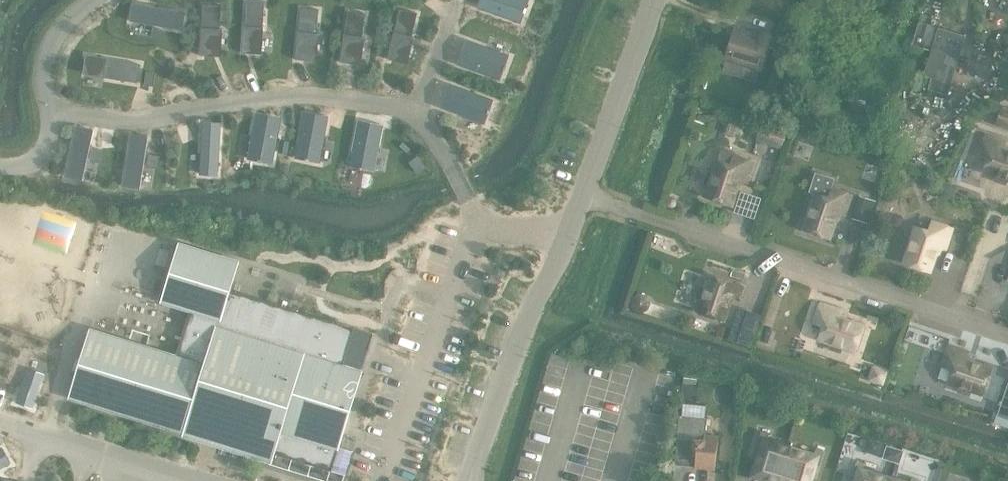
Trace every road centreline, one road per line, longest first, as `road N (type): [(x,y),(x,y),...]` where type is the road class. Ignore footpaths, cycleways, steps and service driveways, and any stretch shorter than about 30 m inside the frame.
road 1 (unclassified): [(581,197),(1007,338)]
road 2 (unclassified): [(470,480),(581,197)]
road 3 (unclassified): [(581,197),(654,0)]

